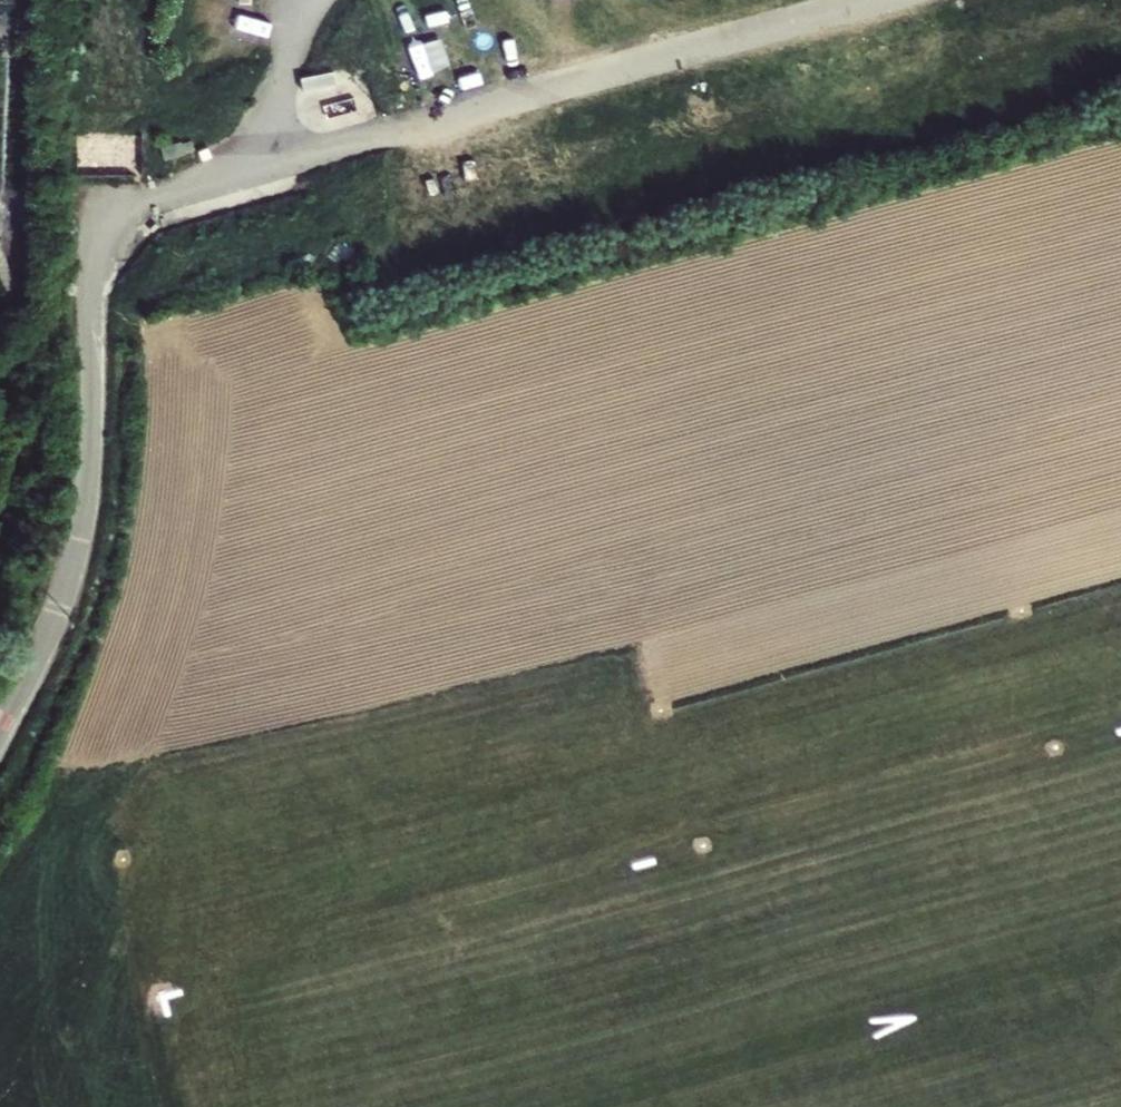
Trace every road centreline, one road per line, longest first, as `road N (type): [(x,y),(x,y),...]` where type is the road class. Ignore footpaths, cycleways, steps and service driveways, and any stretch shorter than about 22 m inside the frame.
road 1 (track): [(857,0),(95,205)]
road 2 (track): [(236,167),(278,83),(291,0)]

